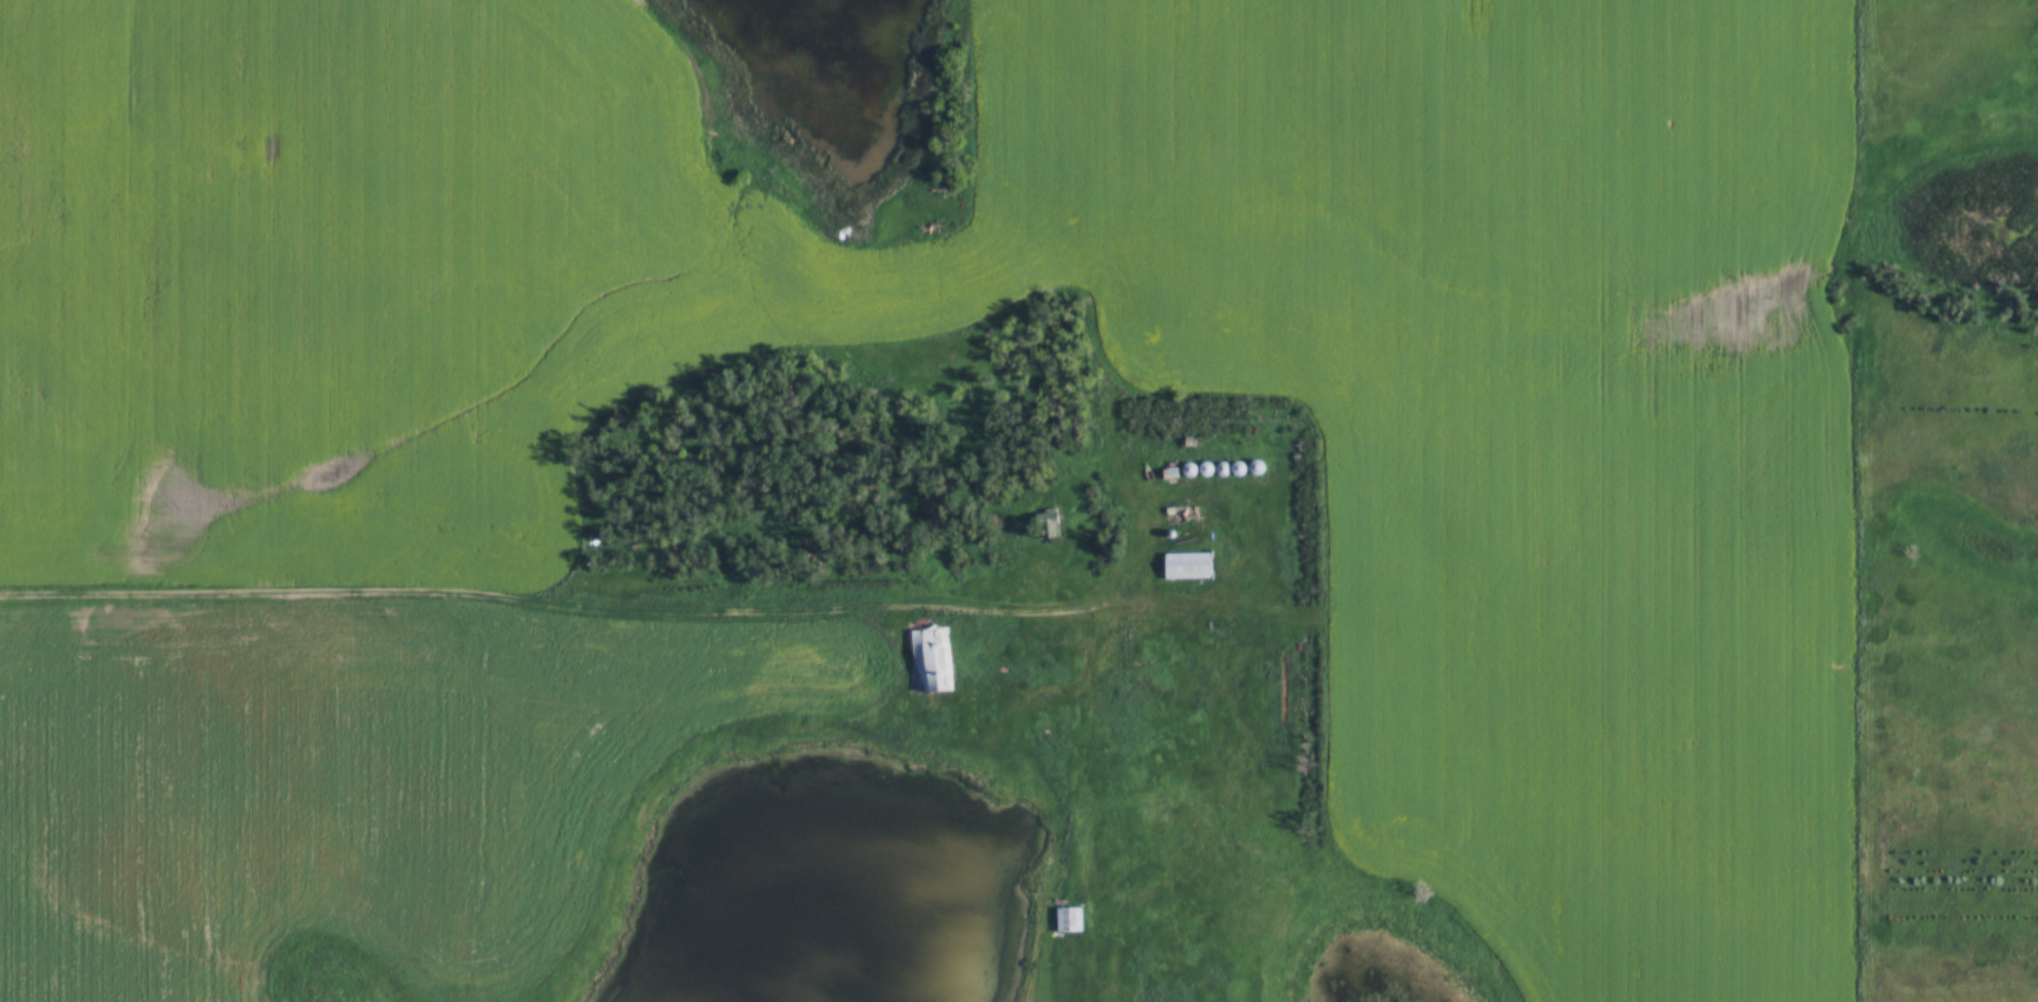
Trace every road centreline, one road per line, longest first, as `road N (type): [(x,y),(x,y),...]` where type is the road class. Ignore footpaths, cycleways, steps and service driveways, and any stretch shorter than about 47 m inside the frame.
road 1 (track): [(0,596),(469,593),(569,606),(1100,612),(1132,608),(1154,490)]

